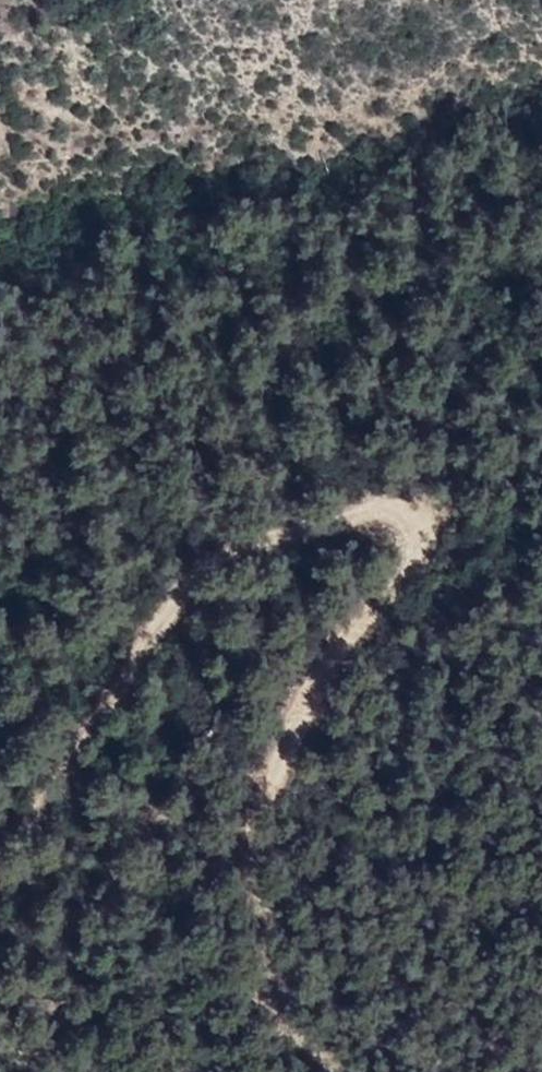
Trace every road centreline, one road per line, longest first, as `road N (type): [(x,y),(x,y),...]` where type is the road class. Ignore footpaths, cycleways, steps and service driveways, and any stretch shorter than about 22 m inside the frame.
road 1 (track): [(0,850),(152,606),(304,510),(388,507),(411,536),(278,759),(273,958),(354,1071)]

